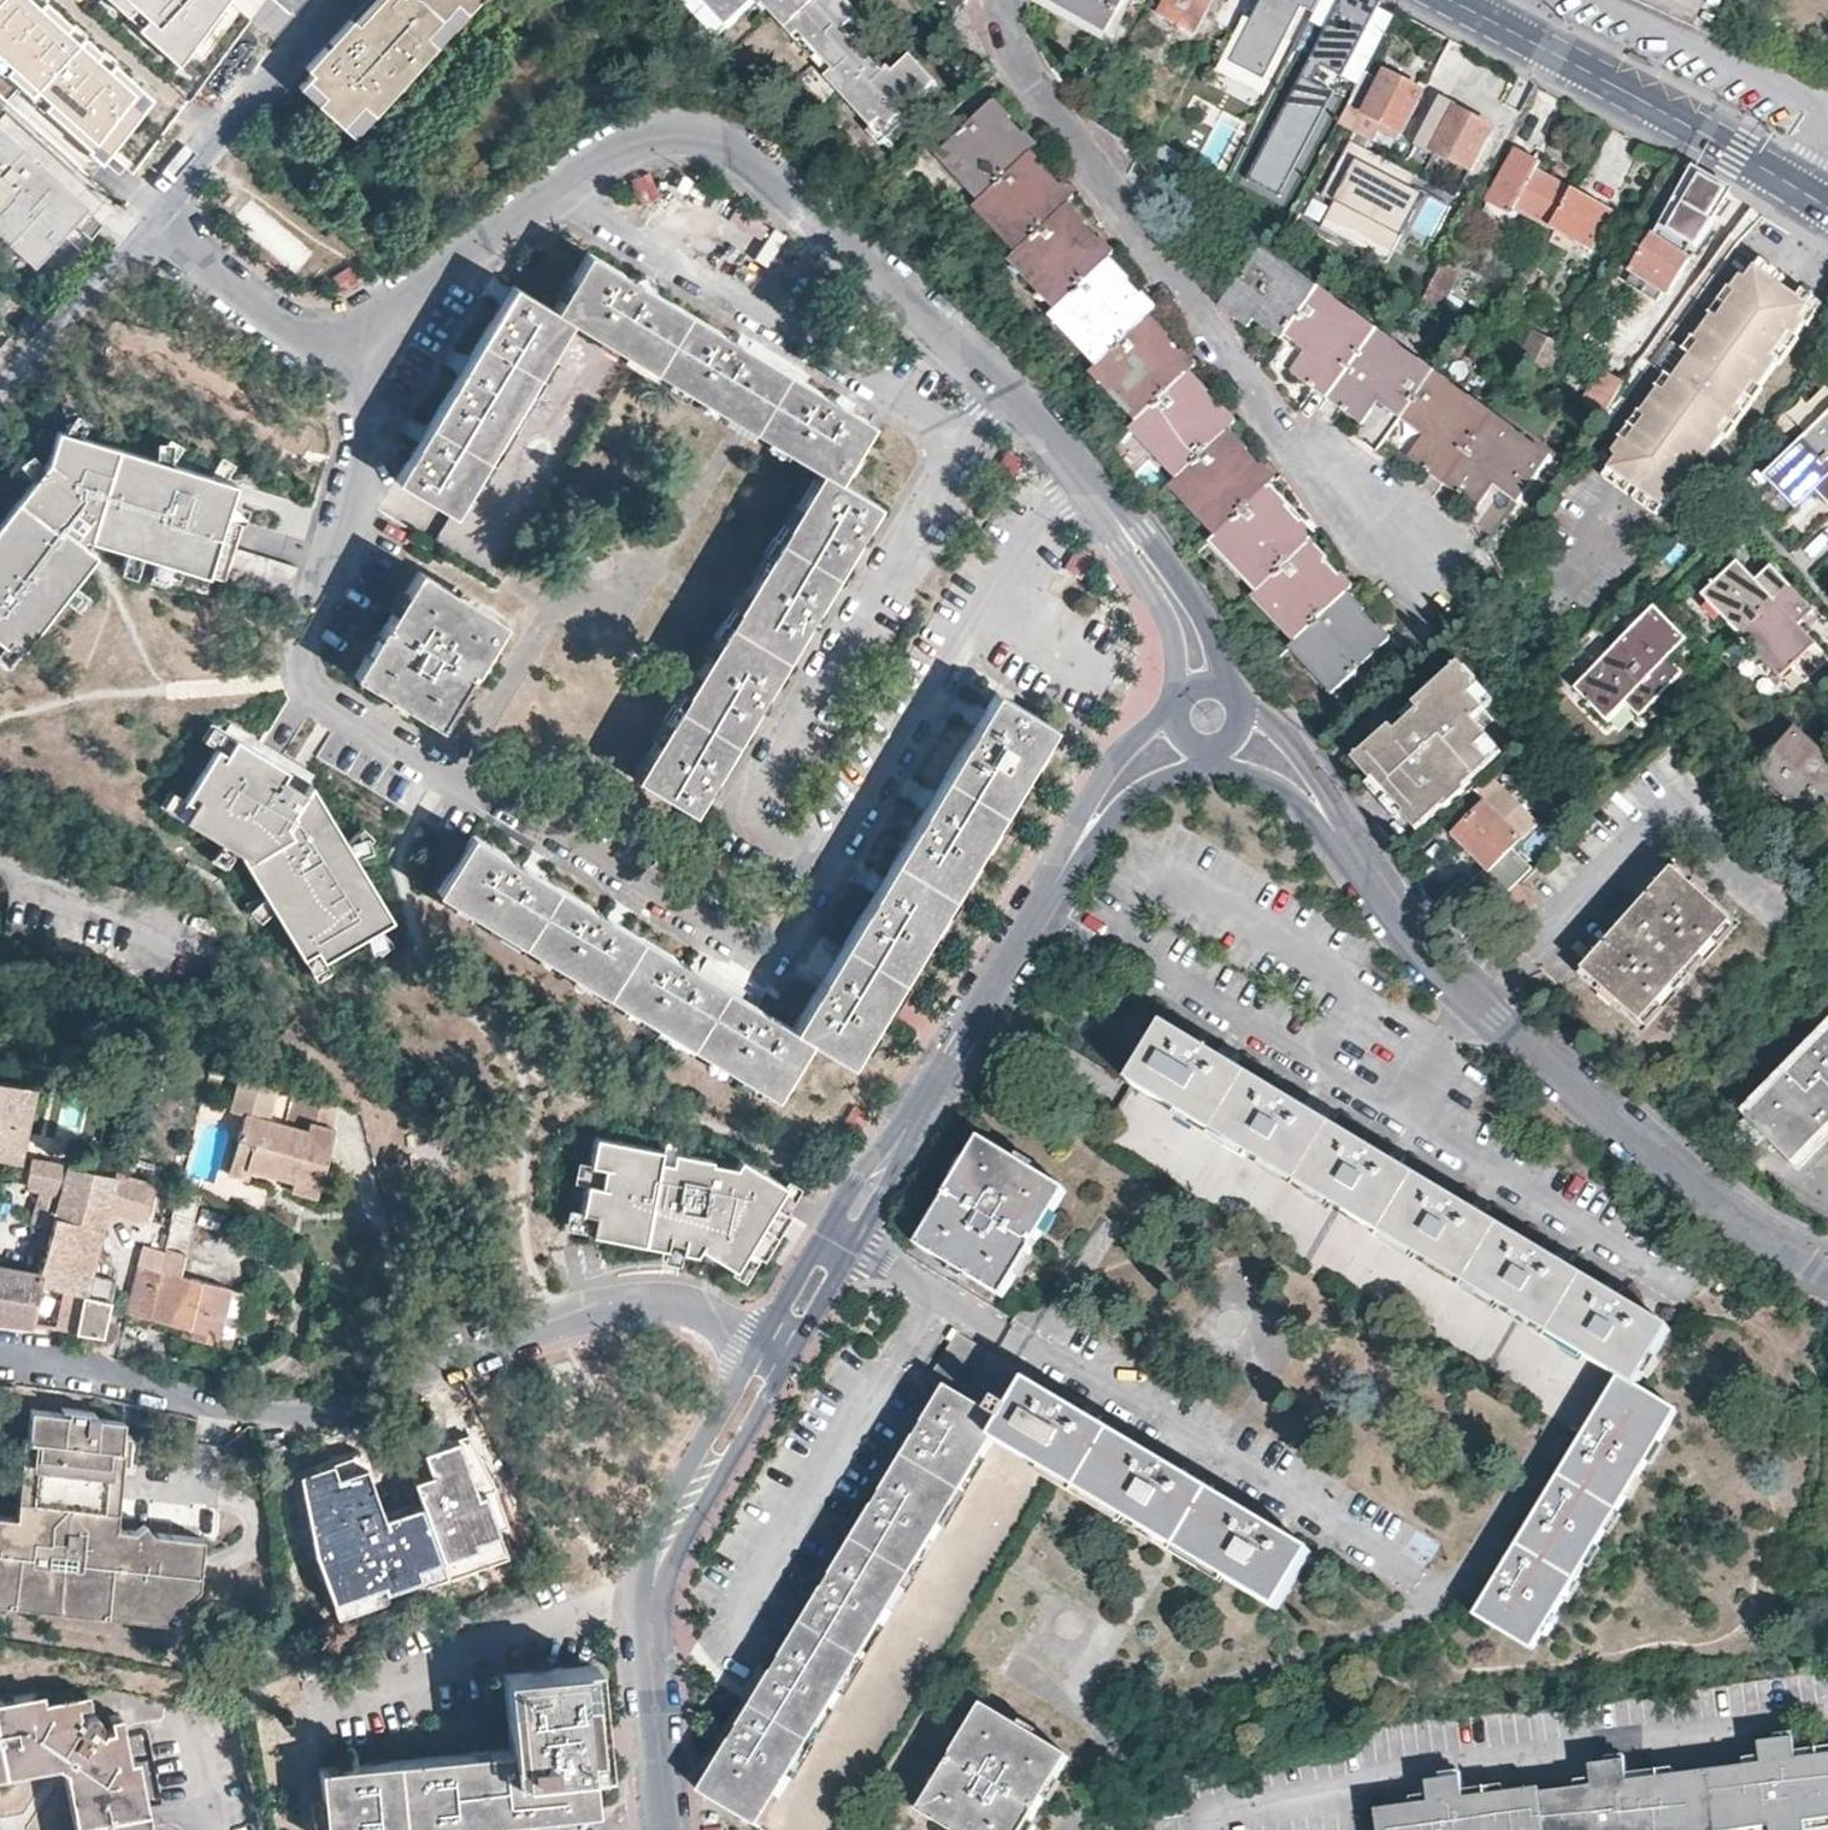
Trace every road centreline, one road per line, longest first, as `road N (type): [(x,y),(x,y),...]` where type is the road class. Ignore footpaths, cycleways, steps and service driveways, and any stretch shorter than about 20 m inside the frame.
road 1 (residential): [(1212,713),(1184,608),(1025,404),(789,184),(732,147),(678,133),(638,135),(602,150),(468,247),(376,348),(343,352),(302,335),(151,208)]
road 2 (residential): [(1827,1270),(1735,1215),(1495,1023),(1413,934),(1327,812),(1212,713)]
road 3 (residential): [(778,1350),(702,1317),(641,1304),(581,1313),(303,1414),(0,1356)]
road 4 (residential): [(1212,713),(1131,770),(1097,811),(778,1350)]
road 5 (residential): [(778,1350),(680,1536),(662,1596),(655,1648),(669,1829)]
road 6 (secondary): [(1444,0),(1803,196)]
road 7 (residential): [(151,208),(333,0)]
road 8 (residential): [(0,381),(151,208)]

